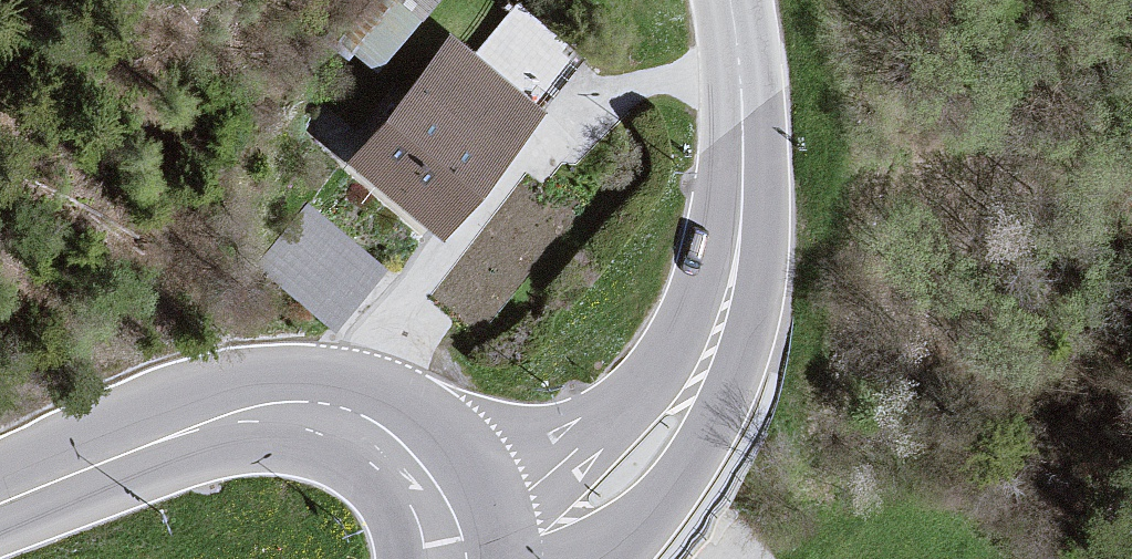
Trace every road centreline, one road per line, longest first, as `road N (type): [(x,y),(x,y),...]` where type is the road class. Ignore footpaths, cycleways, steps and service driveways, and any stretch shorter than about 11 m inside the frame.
road 1 (secondary): [(442,519),(418,473),(383,439),(345,421),(299,413),(184,431),(0,503)]
road 2 (tertiary): [(740,219),(704,321),(639,406),(531,488),(442,519)]
road 3 (tertiary): [(592,558),(658,495),(708,412),(729,335),(740,219)]
road 4 (tertiary): [(730,0),(743,101),(740,219)]

